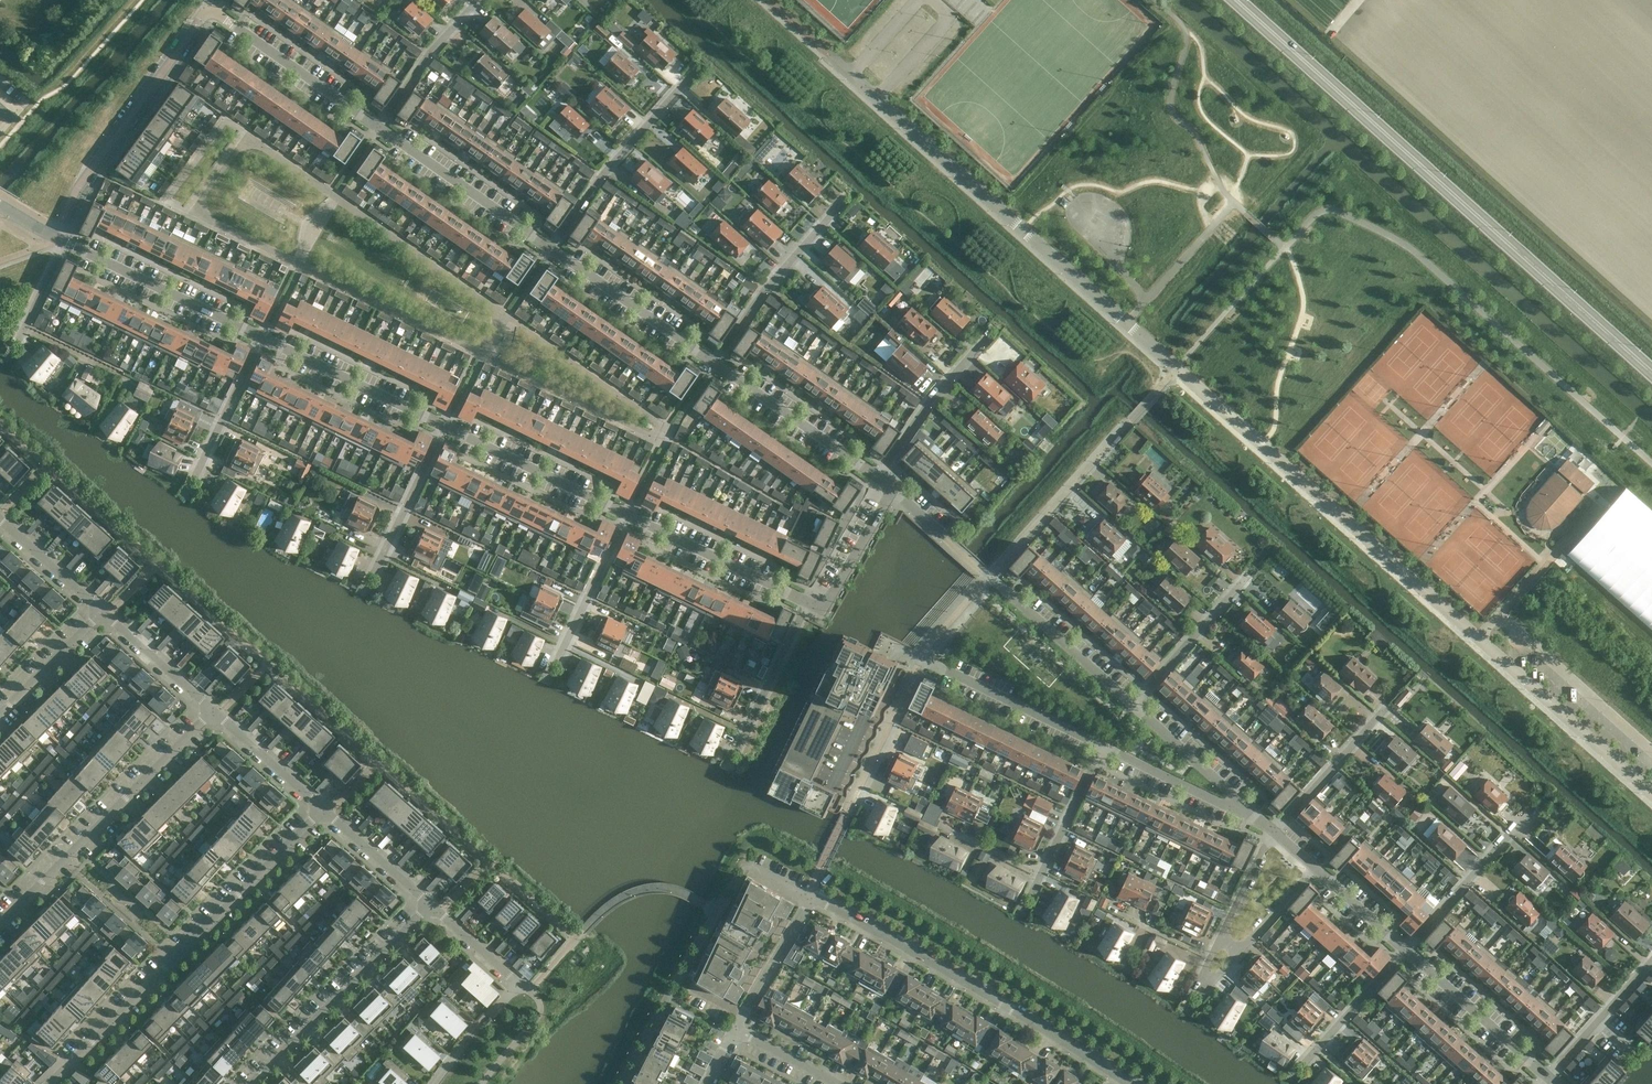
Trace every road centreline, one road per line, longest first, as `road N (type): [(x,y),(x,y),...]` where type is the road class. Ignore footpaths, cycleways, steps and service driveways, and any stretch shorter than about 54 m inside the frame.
road 1 (unclassified): [(1651,797),(832,57)]
road 2 (secondary): [(1651,373),(1235,0)]
road 3 (residential): [(48,1083),(322,808)]
road 4 (residential): [(1128,1083),(808,894)]
road 5 (residential): [(0,923),(213,710)]
road 6 (residential): [(215,12),(204,13),(77,189),(54,236)]
road 7 (residential): [(250,1083),(430,904)]
road 8 (residential): [(550,249),(603,175),(694,72)]
road 9 (residential): [(262,338),(65,241)]
road 10 (residential): [(990,576),(1131,420)]
road 11 (residential): [(550,249),(379,127)]
road 12 (residential): [(714,363),(841,203)]
road 13 (residential): [(628,514),(445,425)]
road 14 (residential): [(445,425),(262,338)]
road 15 (residential): [(921,659),(1102,745)]
road 16 (residential): [(808,602),(628,514)]
road 17 (residential): [(379,127),(215,12)]
road 18 (residential): [(878,477),(714,363)]
road 19 (residential): [(714,363),(550,249)]
road 20 (residential): [(1133,705),(990,576)]
road 21 (residential): [(1406,948),(1548,1075)]
road 22 (residential): [(1530,812),(1406,948)]
road 23 (residential): [(989,334),(878,477)]
road 24 (residential): [(808,602),(732,759)]
road 25 (residential): [(1133,705),(1248,575)]
road 26 (residential): [(552,669),(628,514)]
road 27 (residential): [(1028,900),(1102,745)]
road 28 (residential): [(370,579),(445,425)]
road 29 (residential): [(847,813),(921,659)]
road 30 (residential): [(1388,704),(1276,832)]
road 31 (residential): [(1102,745),(1255,816)]
road 32 (residential): [(1255,816),(1133,705)]
road 33 (residential): [(1298,1069),(1406,948)]
road 34 (residential): [(379,127),(478,0)]
road 35 (residential): [(893,489),(824,610),(808,602)]
road 36 (residential): [(1548,1075),(1651,960)]
road 37 (residential): [(735,1029),(808,894)]
road 38 (residential): [(195,476),(262,338)]
road 39 (residential): [(213,710),(103,612)]
road 40 (residential): [(322,808),(213,710)]
road 41 (residential): [(0,715),(103,612)]
road 42 (residential): [(430,904),(322,808)]
road 43 (residential): [(103,612),(0,520)]
road 44 (residential): [(519,983),(431,1083)]
road 45 (residential): [(1316,869),(1406,948)]

